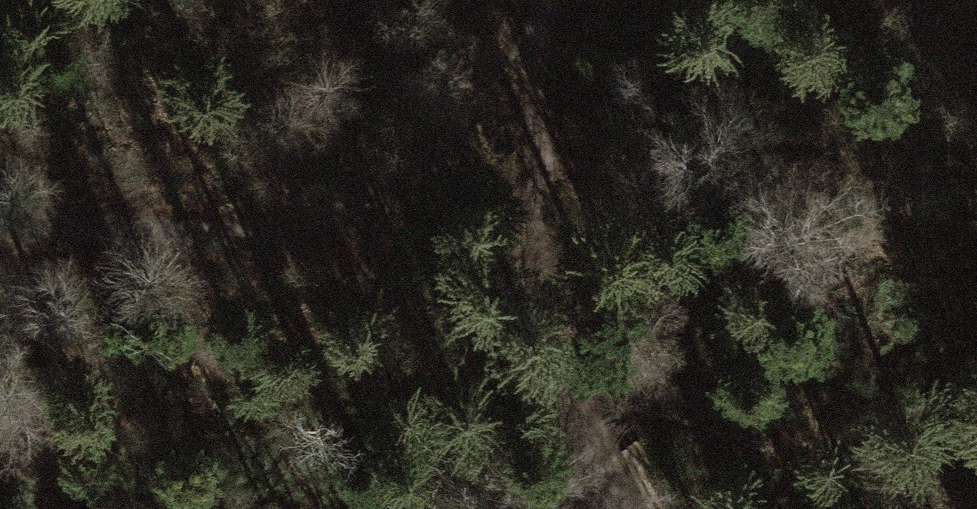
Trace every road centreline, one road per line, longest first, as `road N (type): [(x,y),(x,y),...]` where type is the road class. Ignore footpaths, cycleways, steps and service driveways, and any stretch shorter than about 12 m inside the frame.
road 1 (track): [(553,0),(531,76),(309,254),(73,219),(0,219)]
road 2 (track): [(309,254),(579,415),(629,508)]
road 3 (track): [(531,76),(579,415)]

